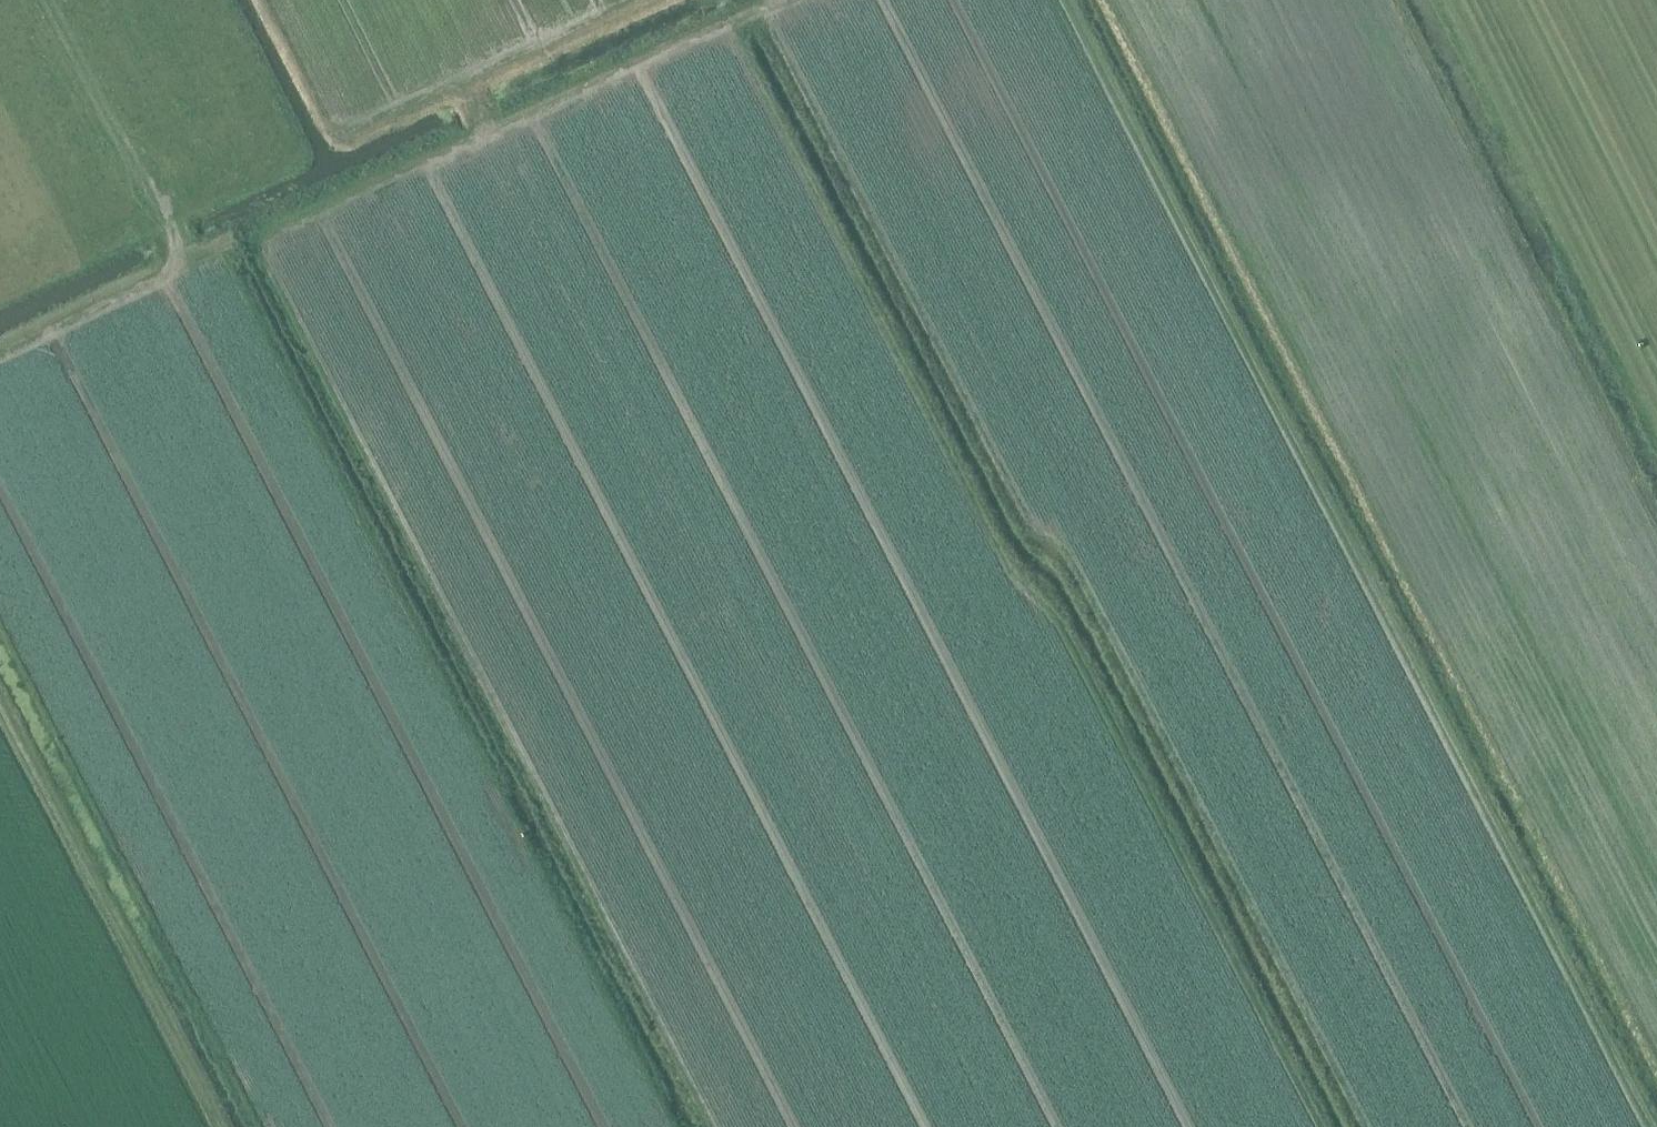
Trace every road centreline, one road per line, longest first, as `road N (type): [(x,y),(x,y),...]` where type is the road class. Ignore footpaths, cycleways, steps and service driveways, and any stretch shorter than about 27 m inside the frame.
road 1 (track): [(1656,116),(1598,0)]

